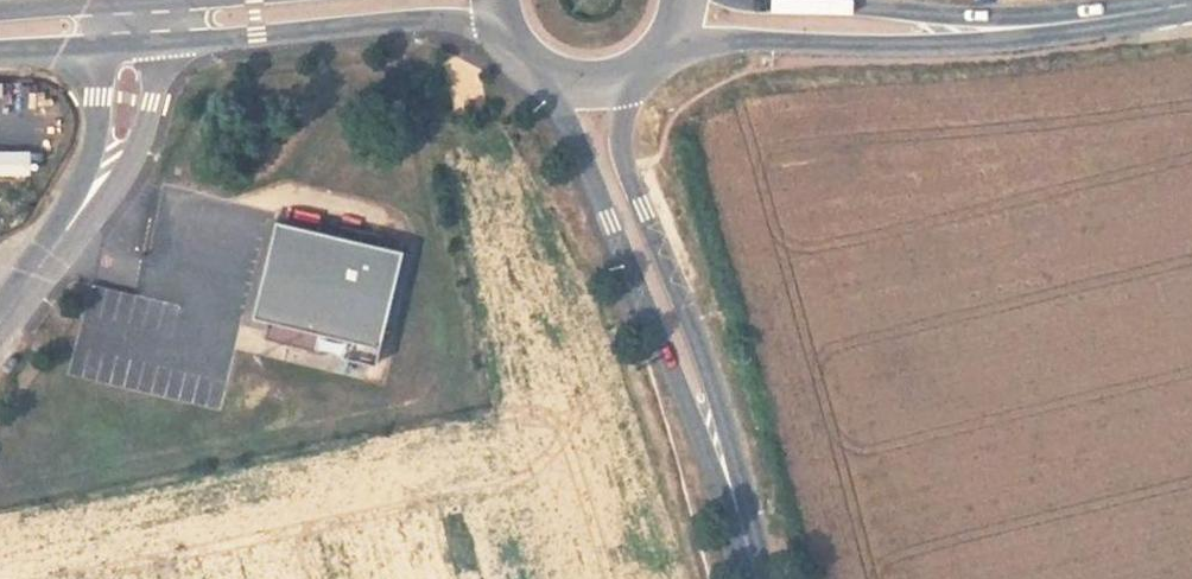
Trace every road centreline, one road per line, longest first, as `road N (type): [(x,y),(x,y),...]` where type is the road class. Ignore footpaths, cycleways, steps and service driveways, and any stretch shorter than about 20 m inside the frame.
road 1 (secondary): [(558,75),(660,343),(731,492)]
road 2 (secondary): [(731,492),(701,338),(624,163),(624,72)]
road 3 (secondary): [(126,52),(502,20)]
road 4 (secondary): [(665,36),(912,46),(1011,30)]
road 5 (residential): [(0,315),(101,175),(126,52)]
road 6 (secondary): [(1011,30),(915,11),(787,0)]
road 7 (secondary): [(1011,30),(1191,1)]
road 8 (secondary): [(0,49),(126,52)]

